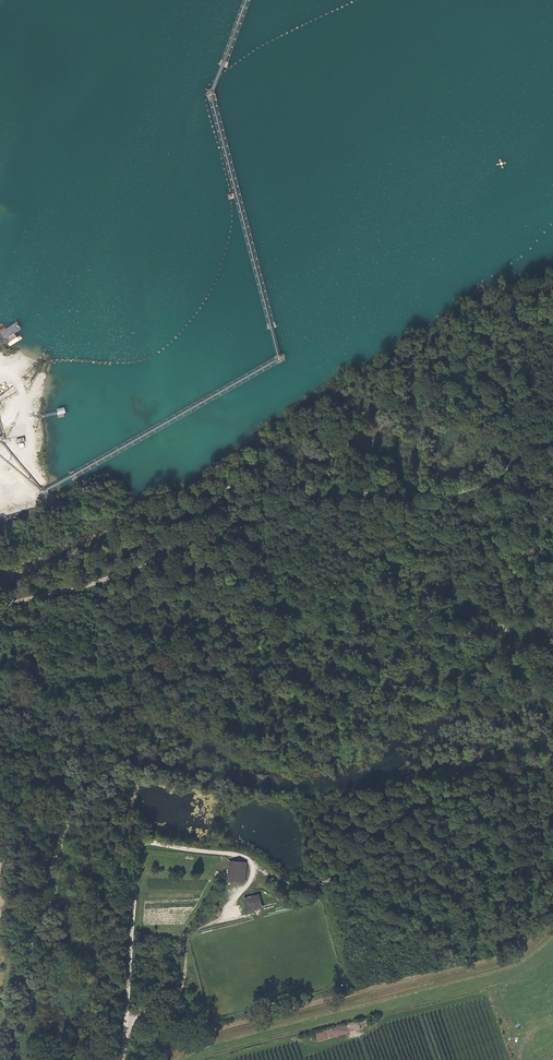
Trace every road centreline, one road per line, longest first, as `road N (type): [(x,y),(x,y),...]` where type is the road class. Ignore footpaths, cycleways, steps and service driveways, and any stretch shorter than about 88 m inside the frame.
road 1 (track): [(552,444),(460,493),(332,494),(0,611)]
road 2 (track): [(193,1059),(219,1039),(482,982),(552,951)]
road 3 (track): [(251,860),(293,880),(317,879),(388,855),(497,835),(529,840),(552,828)]
road 4 (track): [(133,1026),(142,847),(214,849),(251,860)]
road 5 (track): [(133,1026),(175,985),(181,943),(193,921),(249,880),(251,860)]
road 6 (track): [(265,518),(273,544),(264,604),(272,615),(298,619)]

